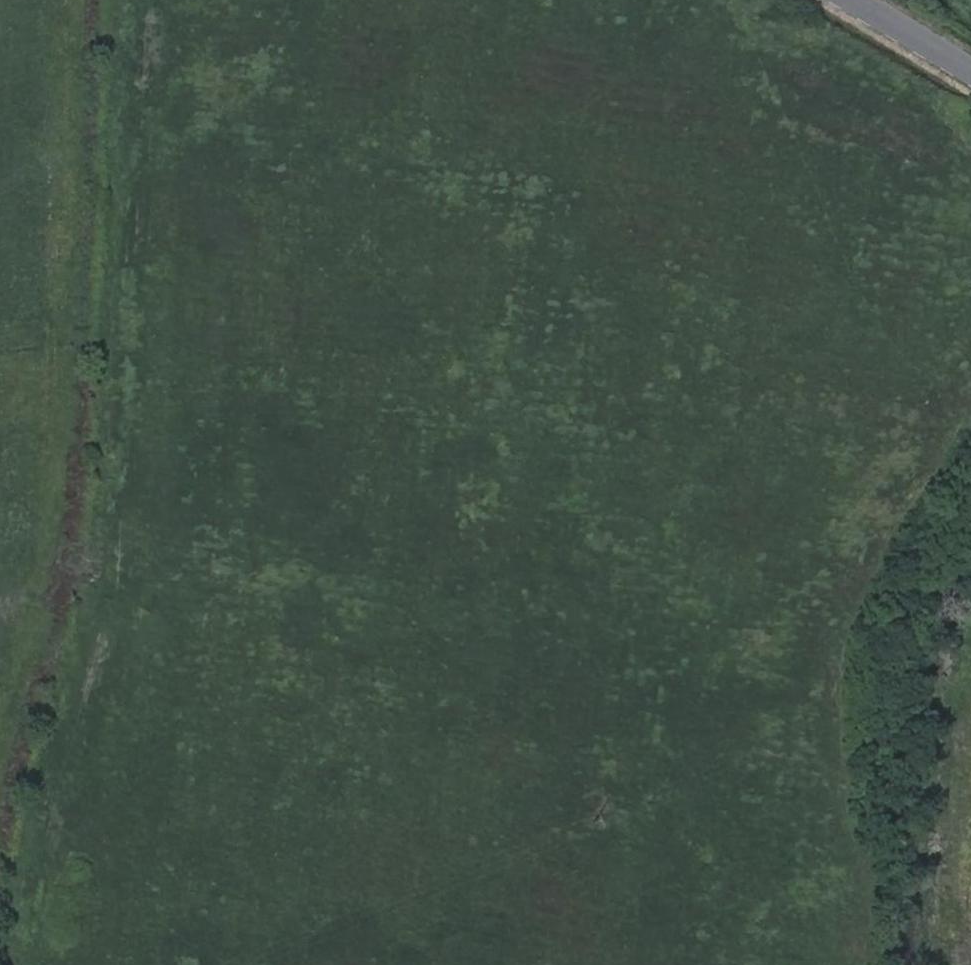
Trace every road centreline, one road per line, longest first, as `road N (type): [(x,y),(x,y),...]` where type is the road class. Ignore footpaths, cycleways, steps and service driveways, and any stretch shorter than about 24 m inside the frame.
road 1 (residential): [(970,73),(837,0)]

